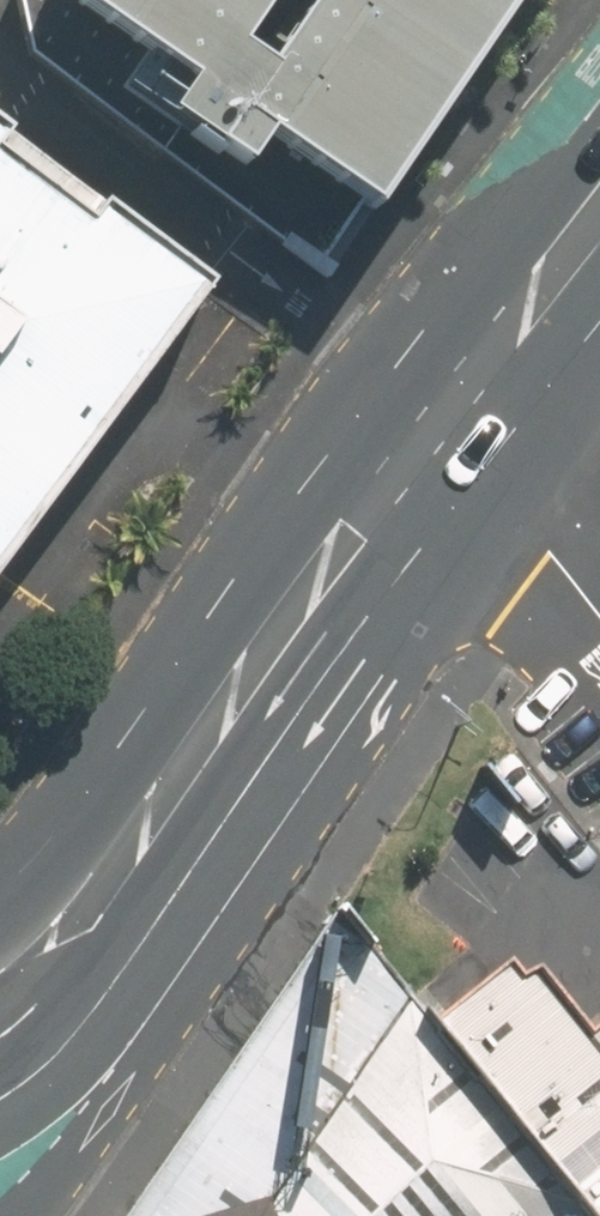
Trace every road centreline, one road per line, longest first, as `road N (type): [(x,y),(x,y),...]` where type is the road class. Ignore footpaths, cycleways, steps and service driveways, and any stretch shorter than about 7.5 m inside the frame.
road 1 (secondary): [(431,436),(84,915)]
road 2 (primary): [(84,915),(71,1079),(21,1215)]
road 3 (secondary): [(599,209),(431,436)]
road 4 (unclassified): [(599,617),(431,436)]

